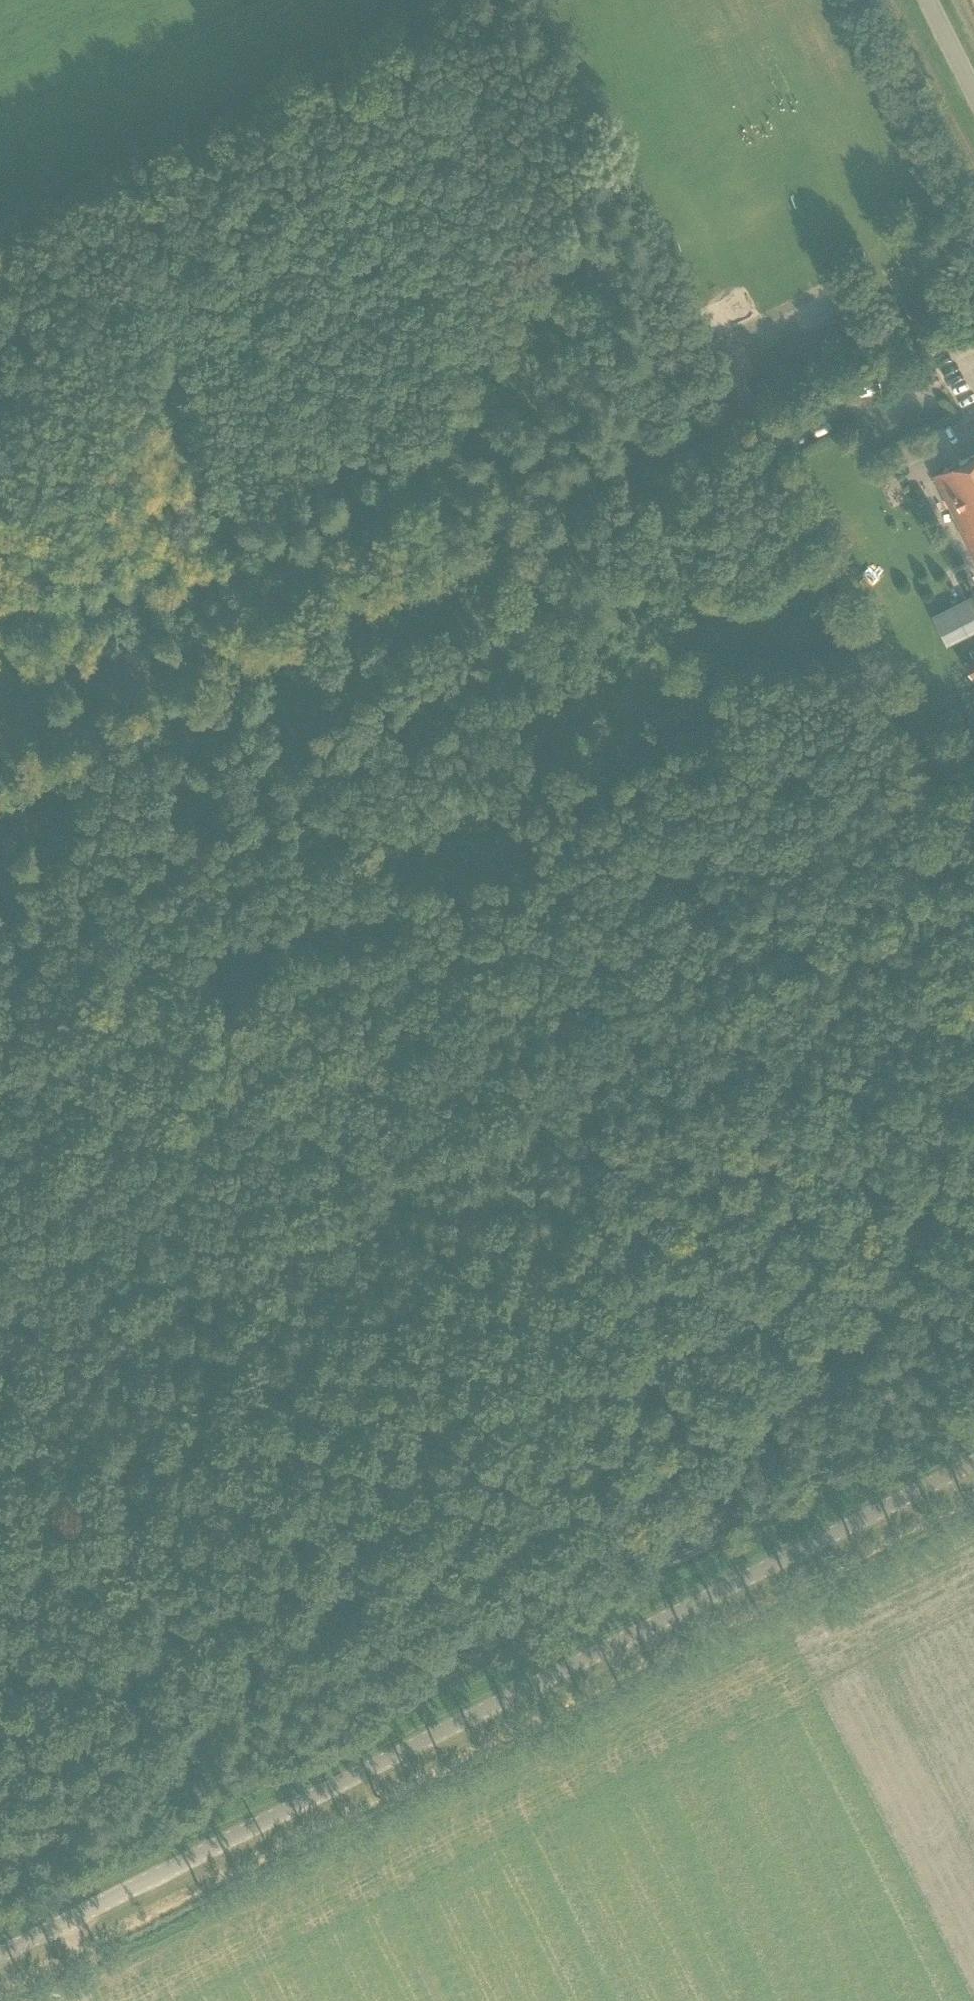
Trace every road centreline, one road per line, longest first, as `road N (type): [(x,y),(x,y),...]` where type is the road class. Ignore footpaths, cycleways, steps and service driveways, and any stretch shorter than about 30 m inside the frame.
road 1 (unclassified): [(0,1960),(973,1464)]
road 2 (tertiary): [(973,116),(917,0)]

